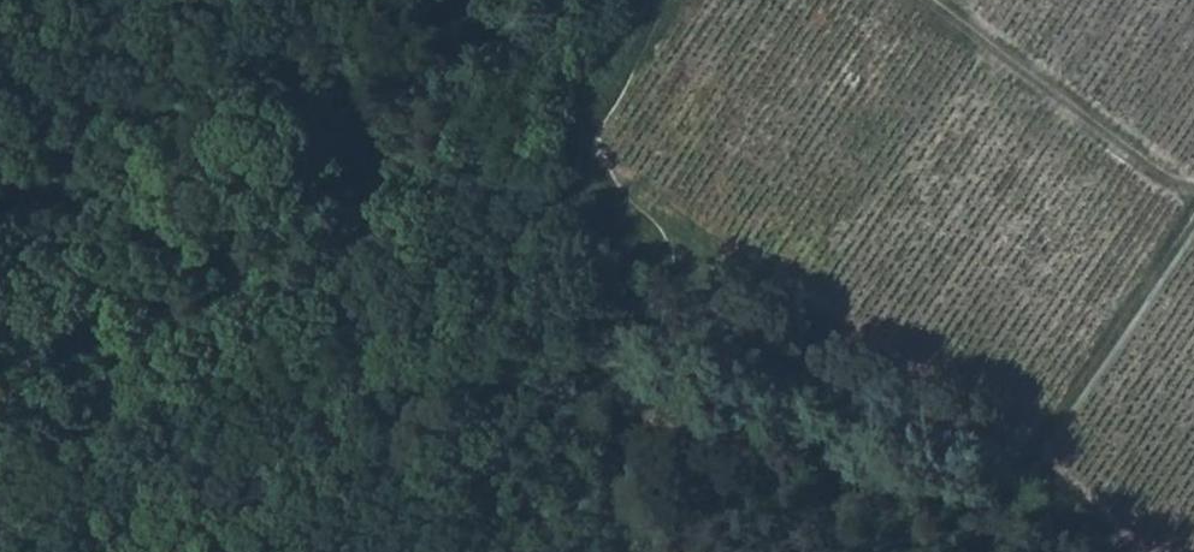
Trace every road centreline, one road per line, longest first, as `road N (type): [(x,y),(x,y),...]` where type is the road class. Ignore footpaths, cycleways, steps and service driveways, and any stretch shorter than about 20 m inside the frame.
road 1 (track): [(1193,192),(926,0)]
road 2 (track): [(1193,226),(1023,475)]

